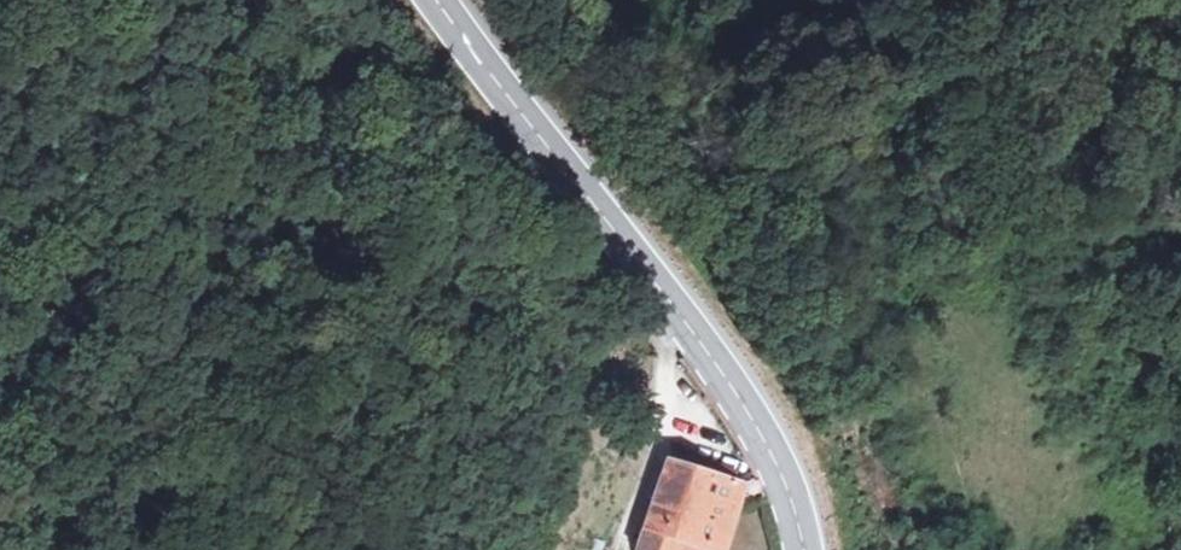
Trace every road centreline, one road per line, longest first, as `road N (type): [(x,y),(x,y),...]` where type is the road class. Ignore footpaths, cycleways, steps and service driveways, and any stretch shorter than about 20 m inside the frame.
road 1 (secondary): [(436,0),(752,425),(796,549)]

